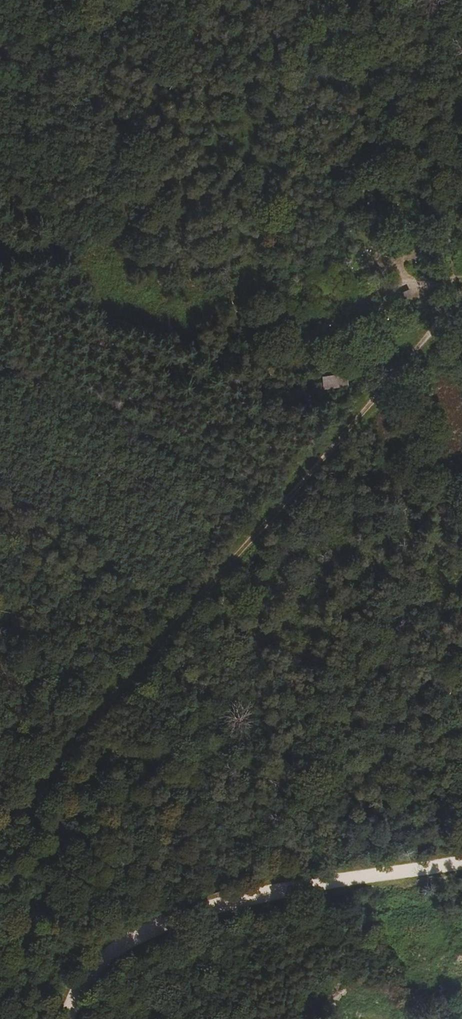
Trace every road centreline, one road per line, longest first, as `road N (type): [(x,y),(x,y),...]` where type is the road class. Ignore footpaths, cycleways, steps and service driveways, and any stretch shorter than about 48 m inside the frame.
road 1 (track): [(0,825),(461,303)]
road 2 (track): [(461,866),(266,895),(149,931),(81,976),(65,1018)]

